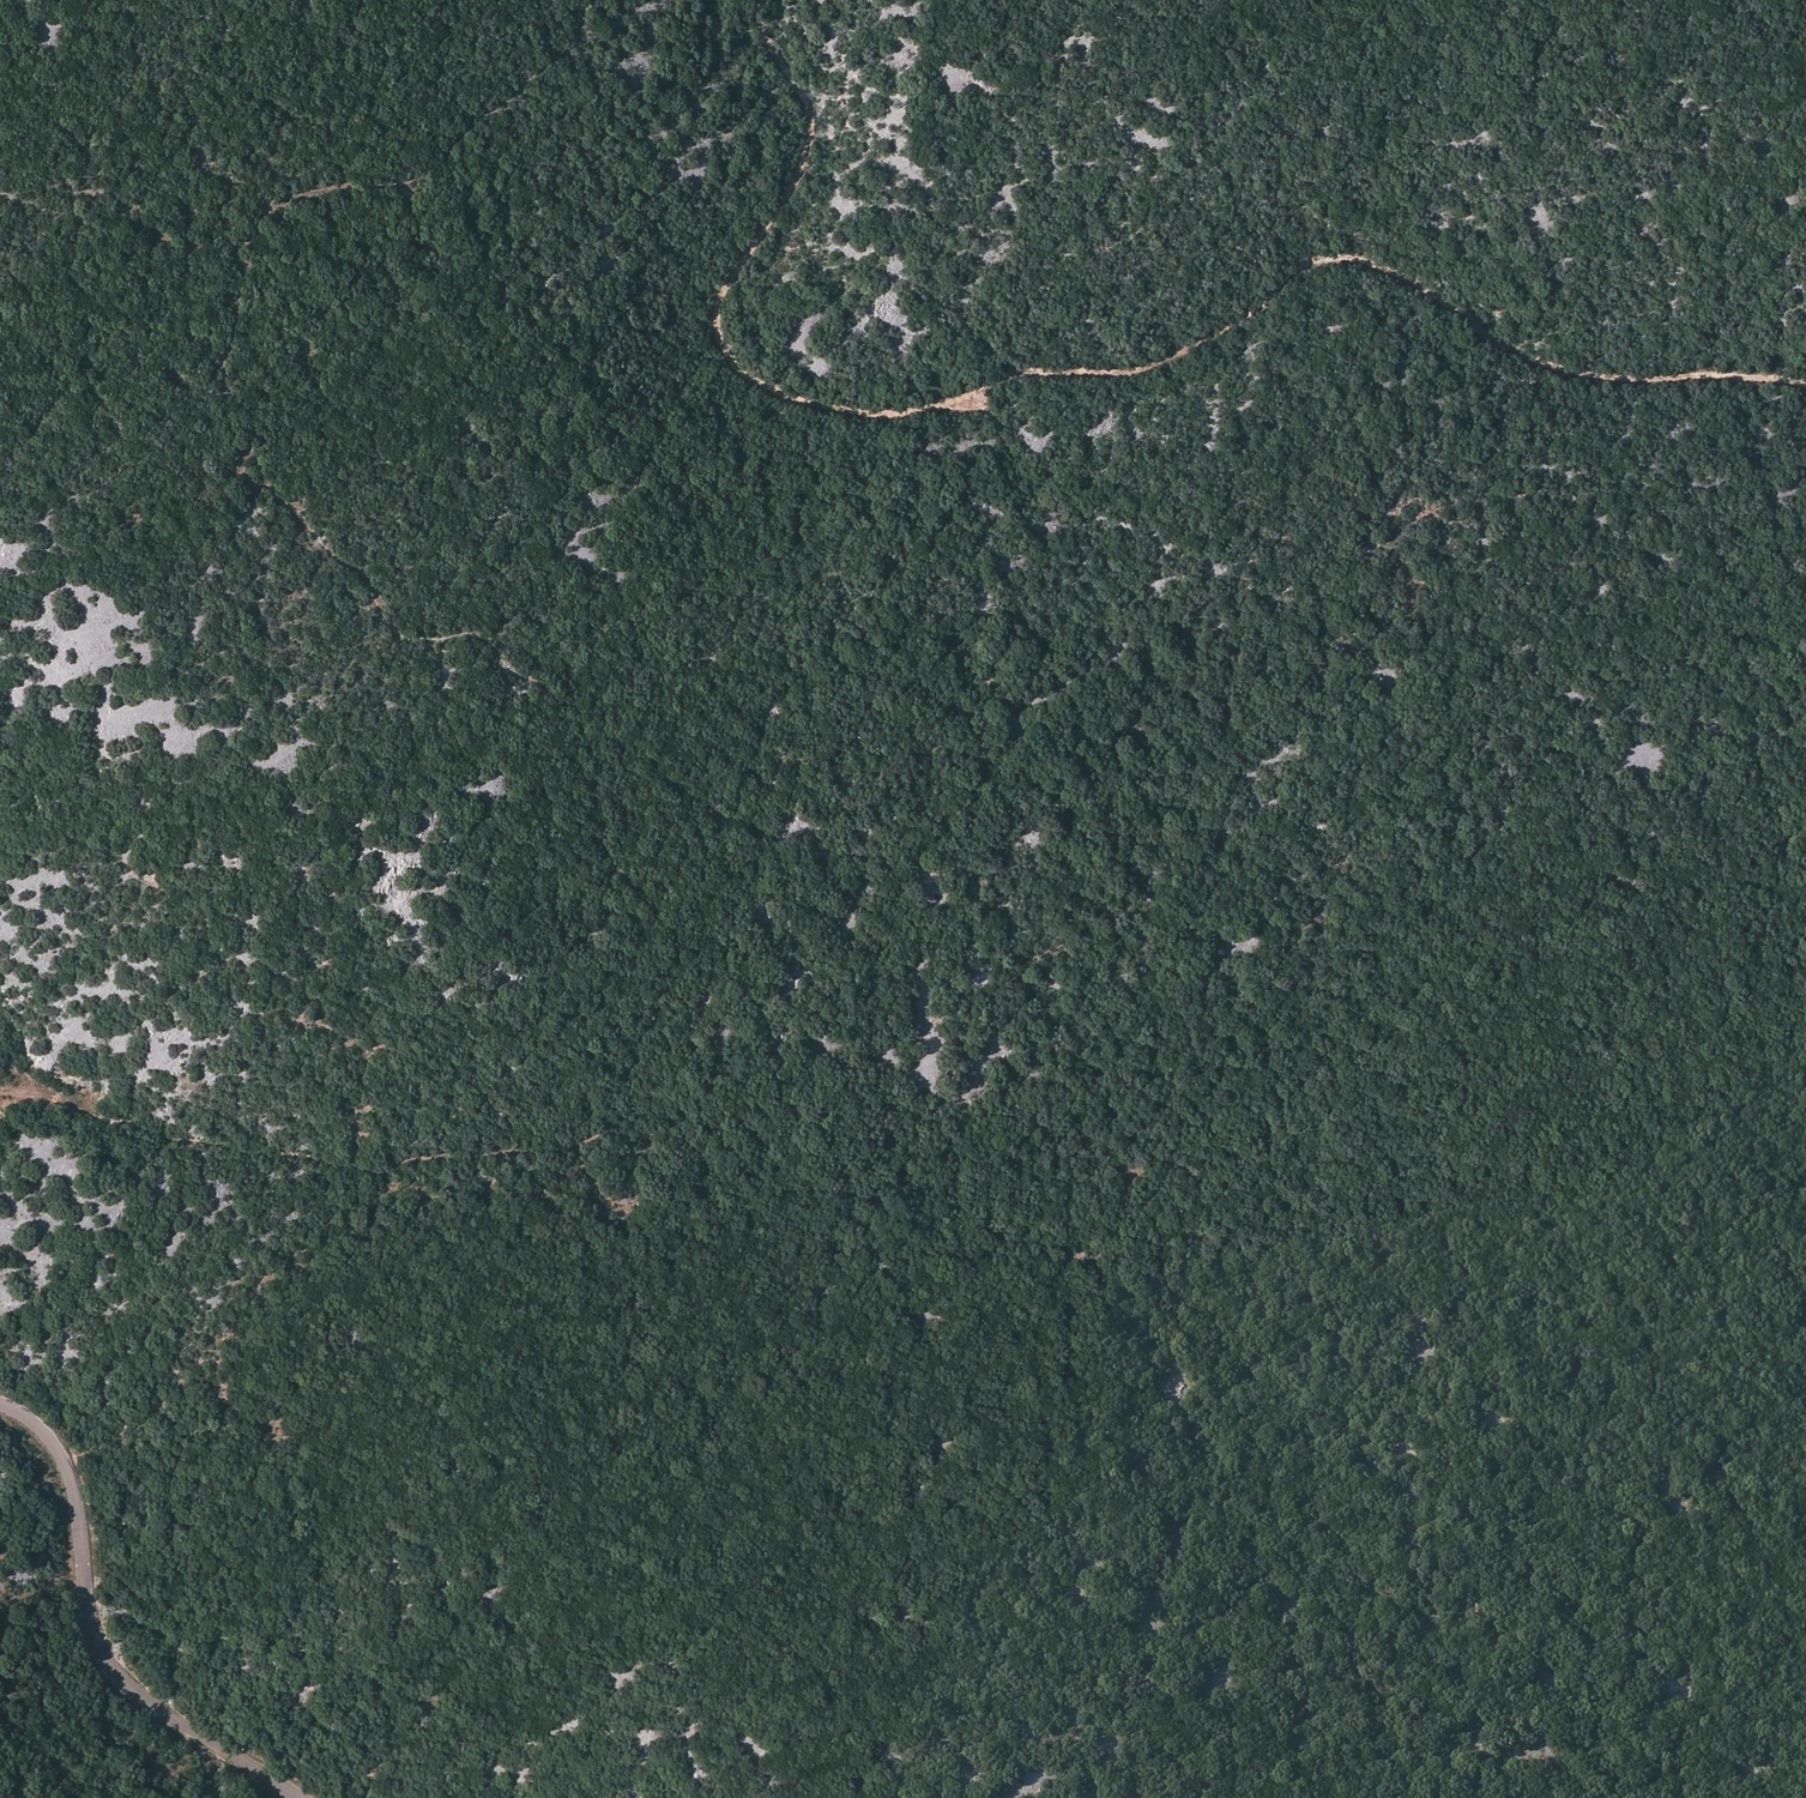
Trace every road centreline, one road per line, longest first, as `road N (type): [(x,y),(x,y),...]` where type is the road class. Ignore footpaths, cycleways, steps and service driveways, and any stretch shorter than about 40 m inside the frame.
road 1 (track): [(762,0),(775,55),(810,109),(787,178),(717,304),(714,336),(736,370),(776,391),(883,418),(951,403),(1016,375),(1131,375),(1200,344),(1281,283),(1327,260),(1394,272),(1526,360),(1623,381),(1705,376),(1805,387)]
road 2 (tertiary): [(291,1797),(227,1742),(146,1696),(112,1626),(85,1505),(32,1421),(0,1414)]

